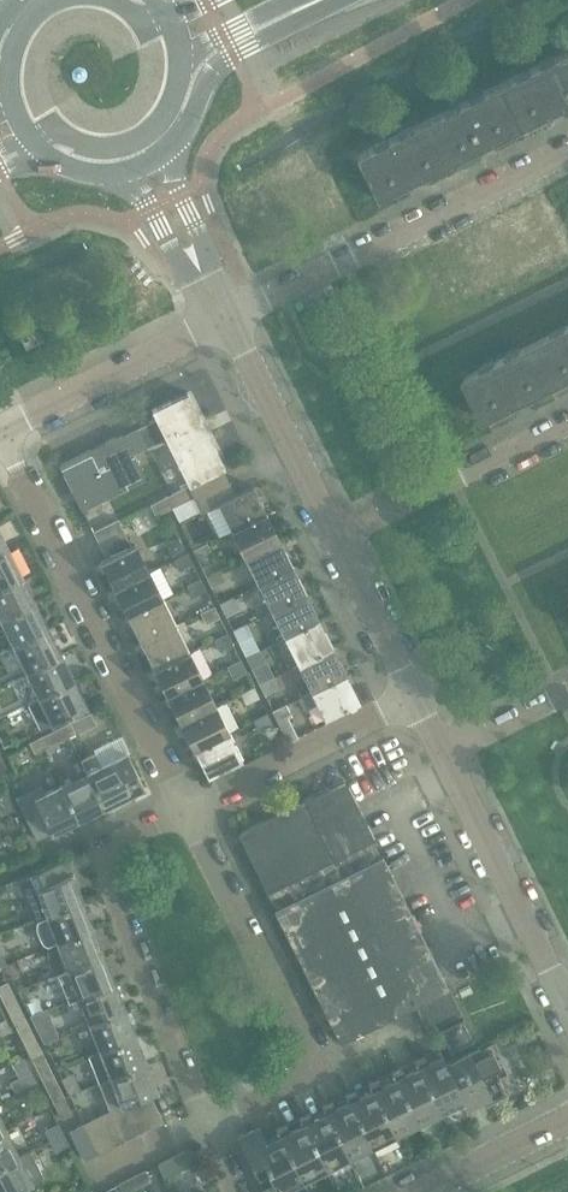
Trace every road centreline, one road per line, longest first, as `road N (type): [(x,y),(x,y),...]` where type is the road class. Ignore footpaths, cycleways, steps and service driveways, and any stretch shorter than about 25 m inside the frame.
road 1 (residential): [(207,1131),(325,1077),(187,810)]
road 2 (residential): [(187,810),(1,432)]
road 3 (residential): [(202,1119),(100,856),(187,810)]
road 4 (residential): [(225,318),(567,158)]
road 5 (residential): [(567,1006),(441,752)]
road 6 (residential): [(335,535),(567,425)]
road 7 (residential): [(187,810),(414,697)]
road 8 (residential): [(1,432),(225,318)]
road 9 (residential): [(335,535),(225,318)]
road 10 (secondary): [(167,152),(224,58),(332,0)]
road 11 (residential): [(414,697),(335,535)]
road 12 (residential): [(428,1191),(567,1124)]
road 13 (secondary): [(29,138),(56,129),(111,147),(162,122)]
road 14 (secondary): [(181,68),(213,43),(304,0)]
road 15 (residential): [(441,752),(567,692)]
road 16 (residential): [(112,175),(146,200),(204,278)]
road 17 (residential): [(204,278),(196,225),(167,152)]
road 18 (residential): [(202,1119),(88,1176)]

